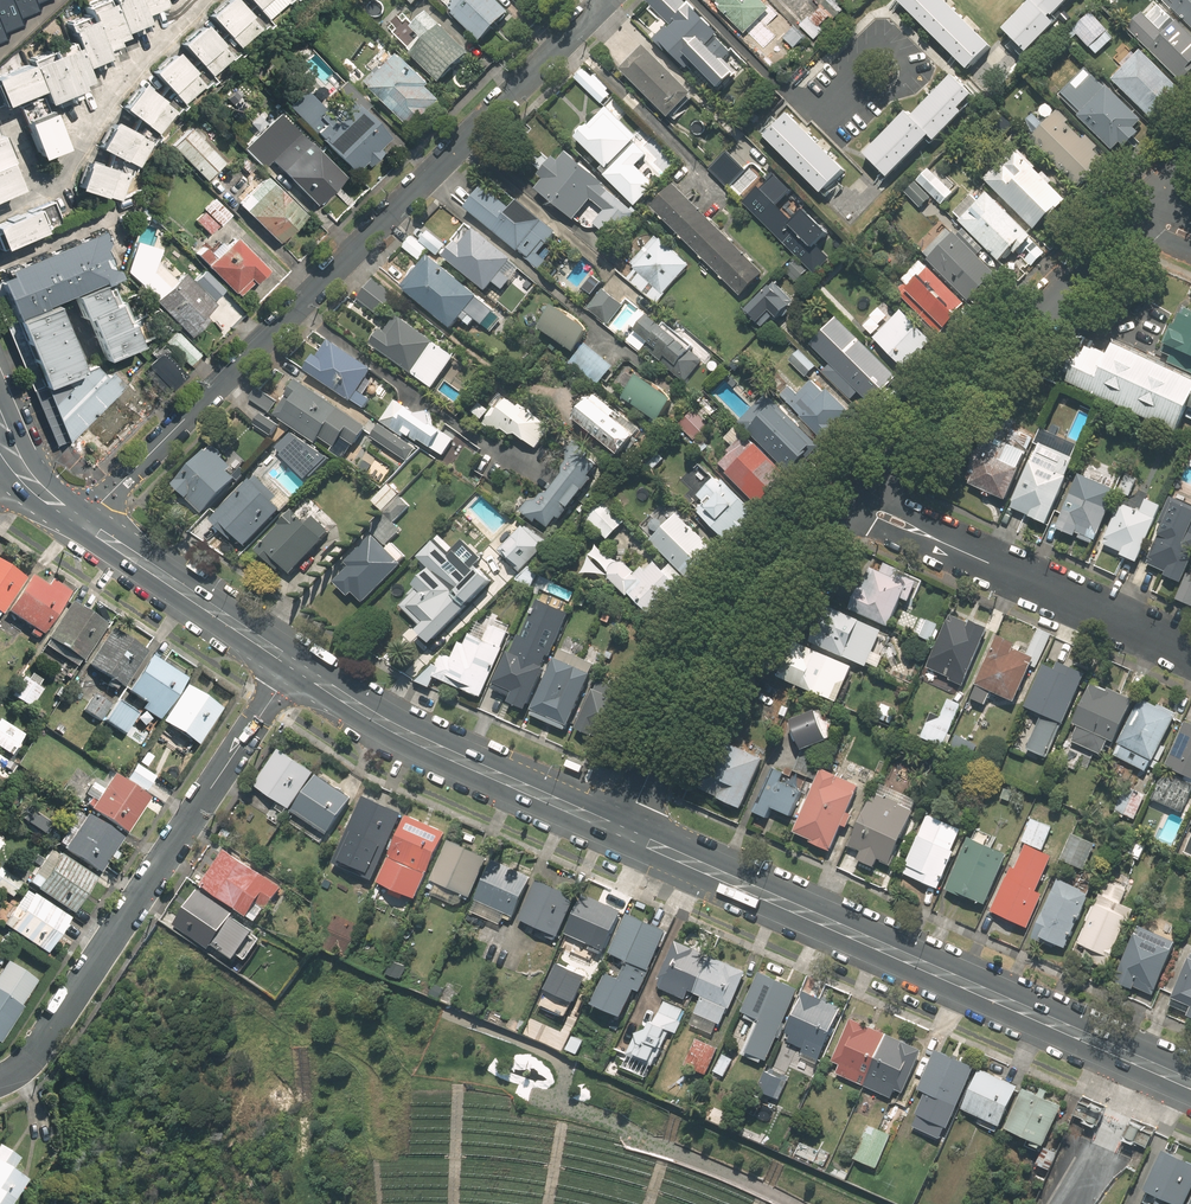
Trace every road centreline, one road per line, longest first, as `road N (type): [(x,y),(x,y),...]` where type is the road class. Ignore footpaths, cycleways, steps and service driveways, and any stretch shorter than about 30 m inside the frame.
road 1 (residential): [(607,0),(84,520)]
road 2 (secondary): [(1190,1084),(624,834)]
road 3 (residential): [(0,1084),(34,1055),(295,664)]
road 4 (residential): [(624,834),(703,646),(854,501)]
road 5 (residential): [(854,501),(1128,214)]
road 6 (secondary): [(624,834),(420,742),(295,664)]
road 7 (residential): [(1190,650),(854,501)]
road 8 (secondary): [(295,664),(84,520)]

